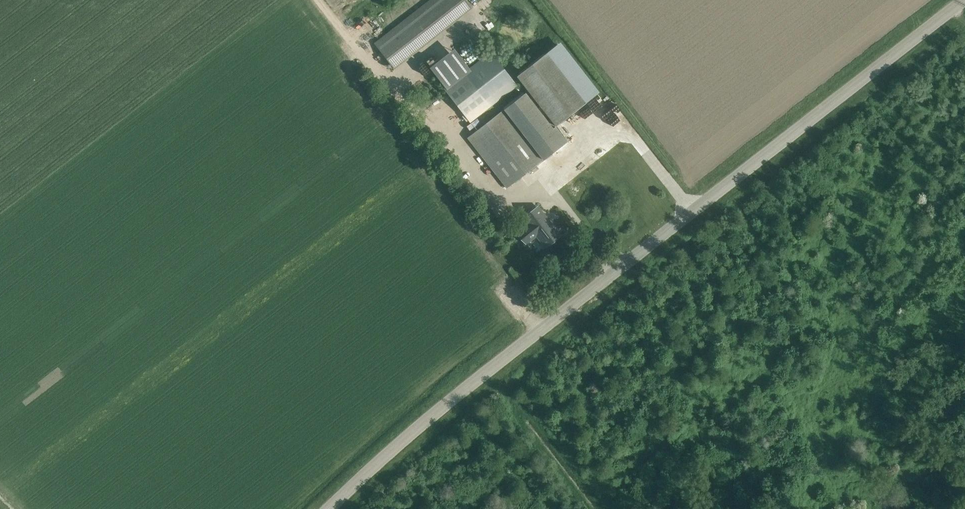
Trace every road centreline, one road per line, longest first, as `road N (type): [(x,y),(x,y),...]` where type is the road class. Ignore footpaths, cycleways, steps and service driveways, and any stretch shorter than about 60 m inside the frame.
road 1 (unclassified): [(328,508),(467,388),(964,0)]

